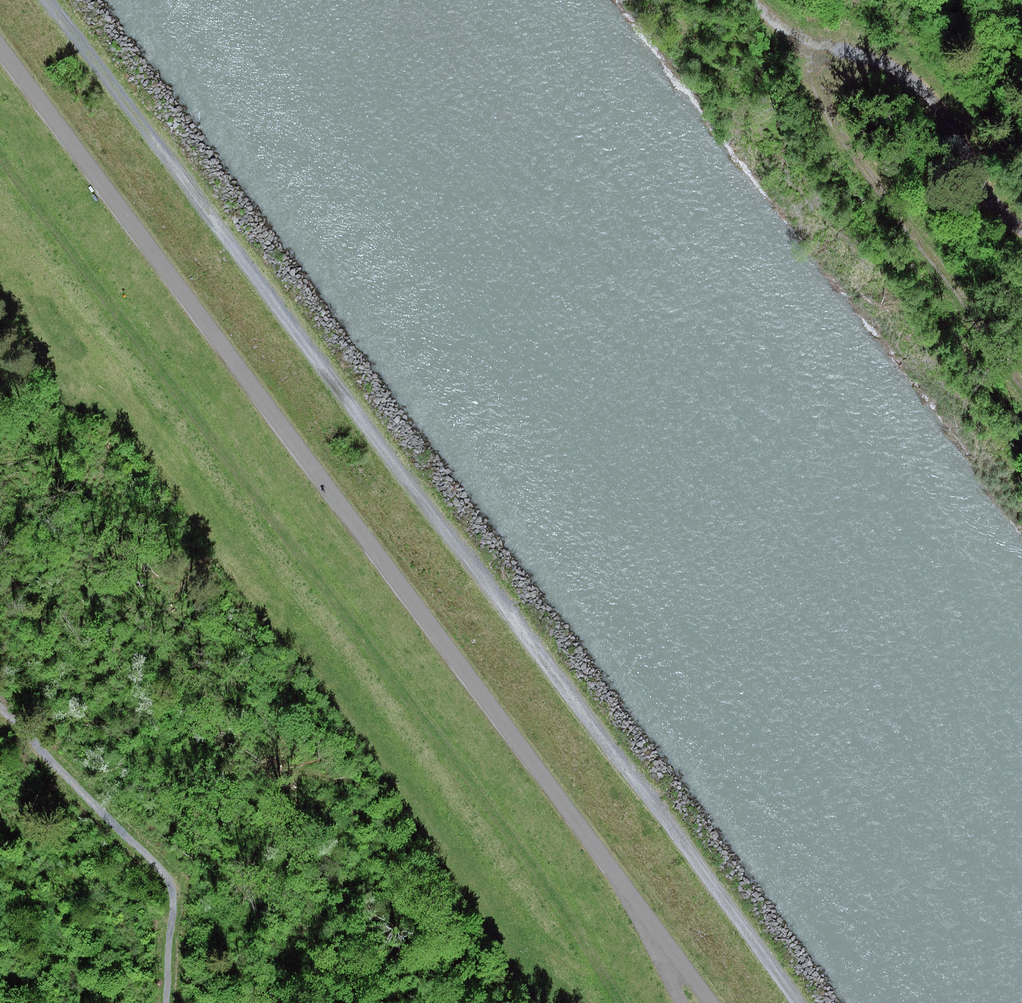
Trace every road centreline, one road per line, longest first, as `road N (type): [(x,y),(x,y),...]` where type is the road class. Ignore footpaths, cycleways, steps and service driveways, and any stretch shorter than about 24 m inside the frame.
road 1 (track): [(796,1002),(46,0)]
road 2 (track): [(0,44),(711,1002)]
road 3 (track): [(620,1002),(491,804),(0,155)]
road 4 (track): [(796,41),(825,106),(1021,389)]
road 5 (track): [(796,41),(896,69),(935,98),(1021,221)]
road 6 (track): [(683,1002),(613,870)]

